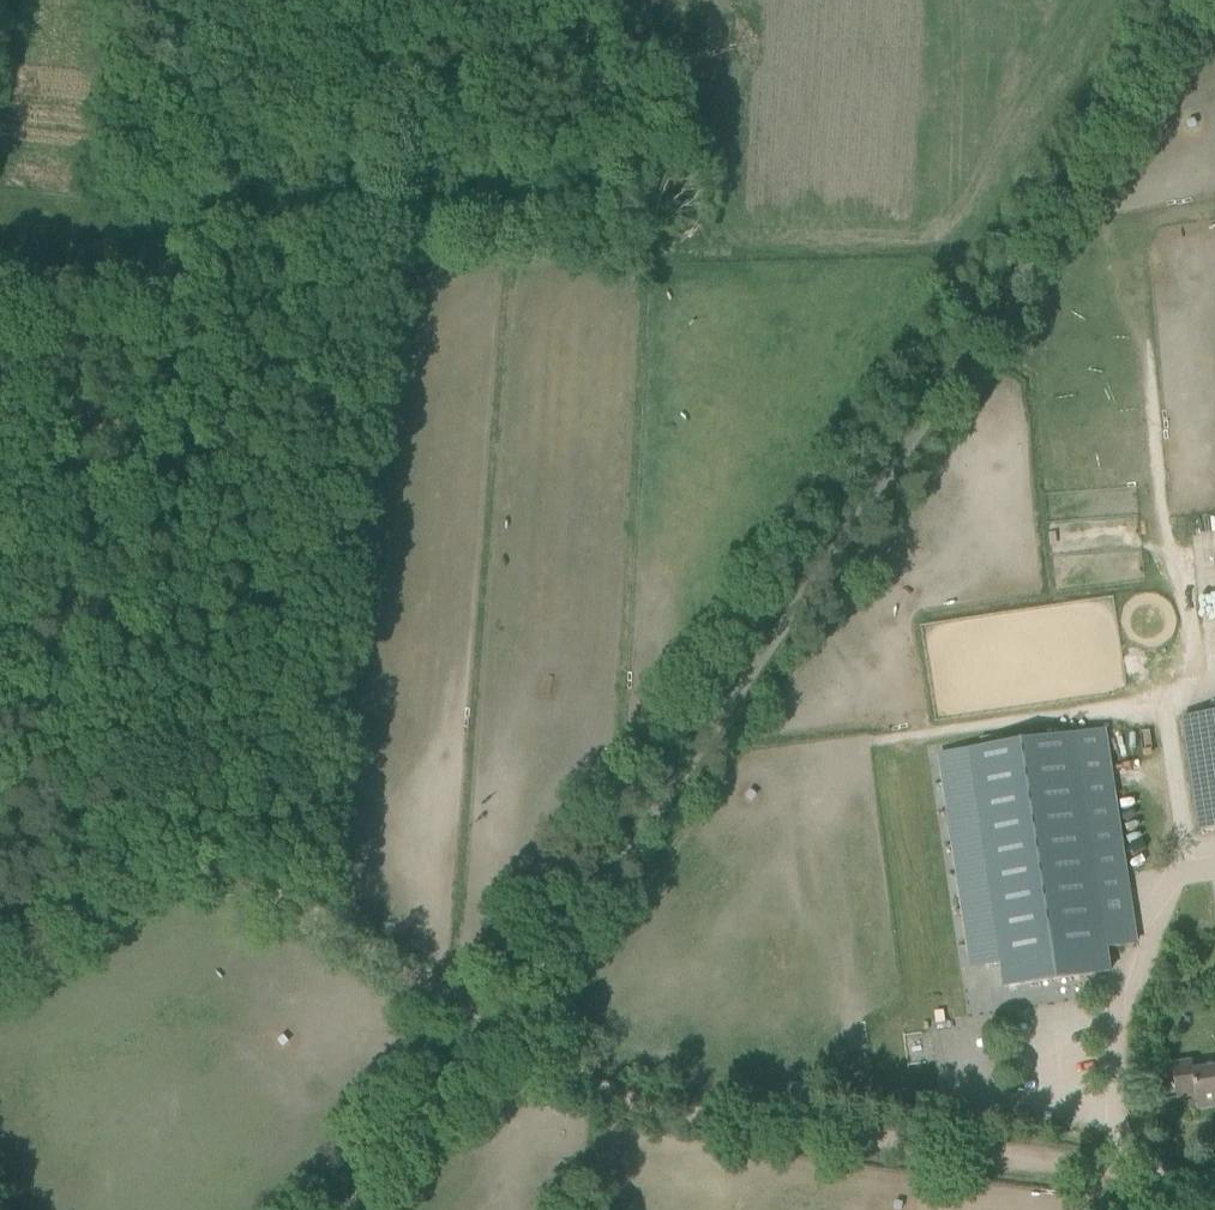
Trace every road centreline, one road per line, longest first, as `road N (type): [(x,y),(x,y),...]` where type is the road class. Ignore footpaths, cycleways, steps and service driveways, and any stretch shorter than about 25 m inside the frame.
road 1 (track): [(1214,1189),(961,1158),(664,1105),(620,1088),(115,794),(0,711)]
road 2 (track): [(115,794),(201,0)]

